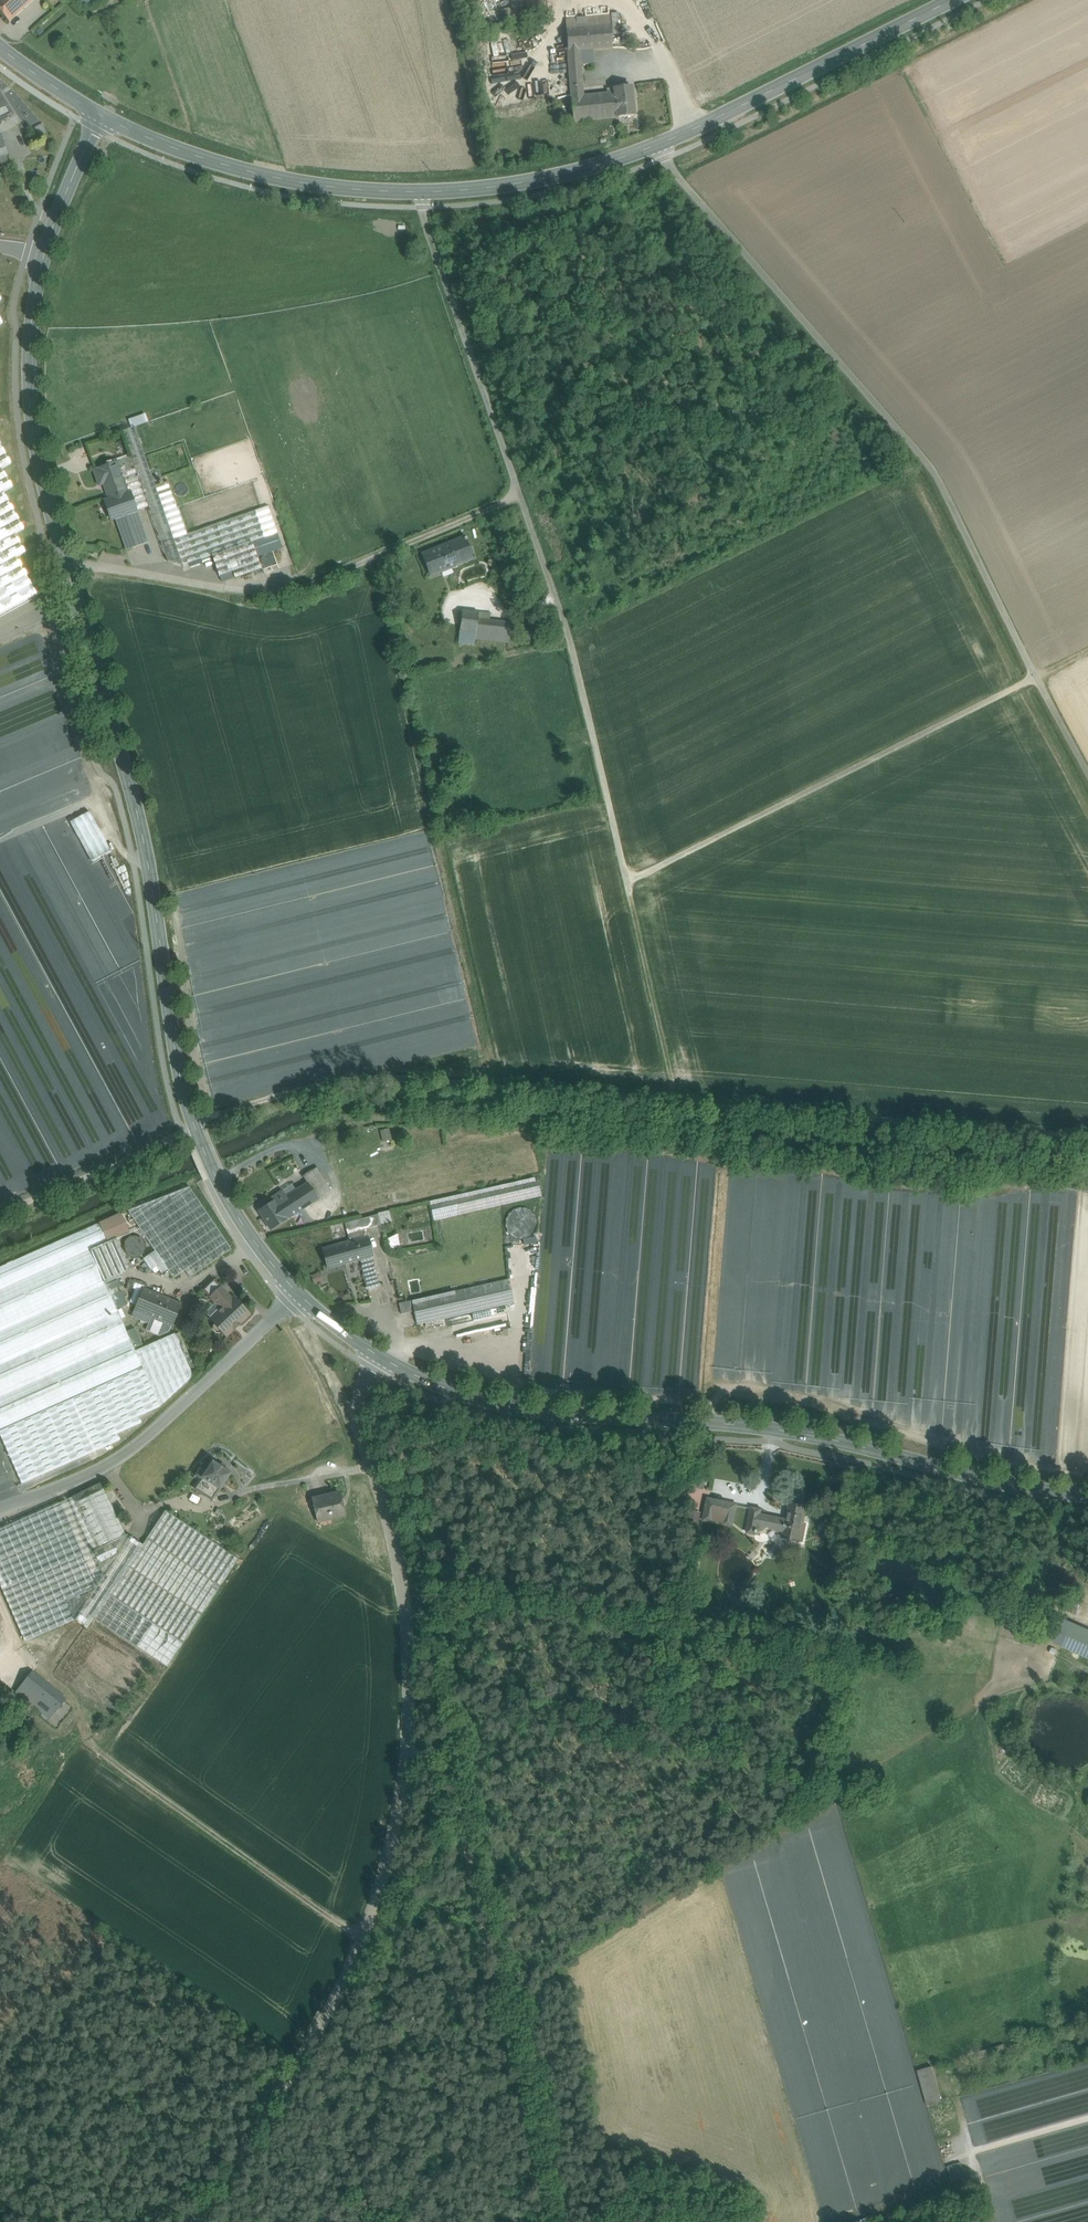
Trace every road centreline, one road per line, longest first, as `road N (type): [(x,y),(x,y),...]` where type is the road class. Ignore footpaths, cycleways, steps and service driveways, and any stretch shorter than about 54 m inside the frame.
road 1 (secondary): [(300,1297),(235,1213),(195,1125),(146,850),(34,436),(31,319),(44,253),(102,115)]
road 2 (track): [(422,192),(574,648),(677,1103)]
road 3 (track): [(1087,1137),(366,1079),(316,1086),(195,1125)]
road 4 (unclassified): [(1087,773),(932,467),(657,145)]
road 5 (secondary): [(1087,1494),(767,1428),(530,1410),(428,1381),(376,1355)]
road 6 (secondary): [(102,115),(233,168),(357,190),(485,188),(657,145)]
road 7 (unclassified): [(189,2221),(331,2009),(389,1886),(407,1725)]
road 8 (unclassified): [(407,1725),(474,1830),(541,2221)]
road 9 (track): [(520,497),(288,591),(93,566),(67,570)]
road 10 (track): [(628,886),(1035,675)]
road 11 (unclassified): [(376,1355),(357,1414),(400,1570),(407,1725)]
road 12 (unclassified): [(300,1297),(114,1465),(0,1509)]
road 13 (secondary): [(657,145),(951,0)]
road 14 (track): [(0,1212),(185,1133)]
road 15 (secondary): [(102,115),(0,48)]

